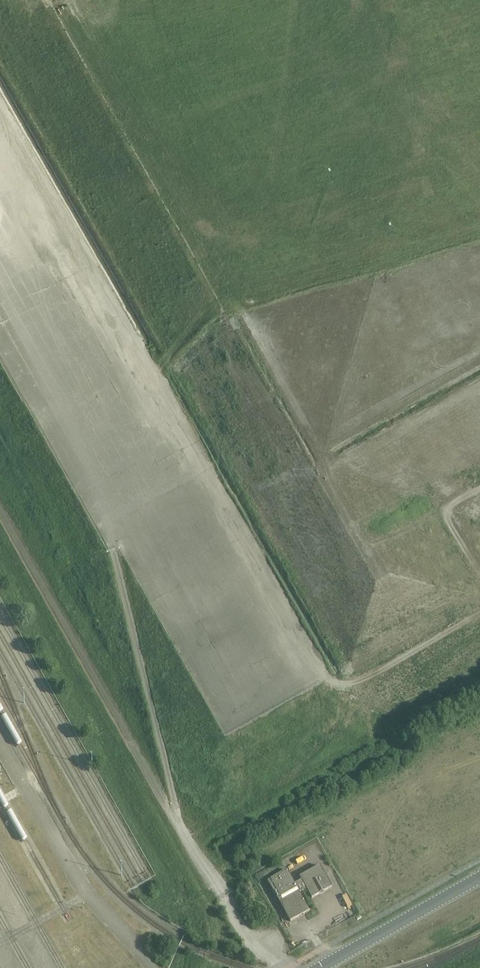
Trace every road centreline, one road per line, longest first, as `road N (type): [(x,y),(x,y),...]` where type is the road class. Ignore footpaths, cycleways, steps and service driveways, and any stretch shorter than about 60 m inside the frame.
road 1 (unclassified): [(320,967),(479,877)]

